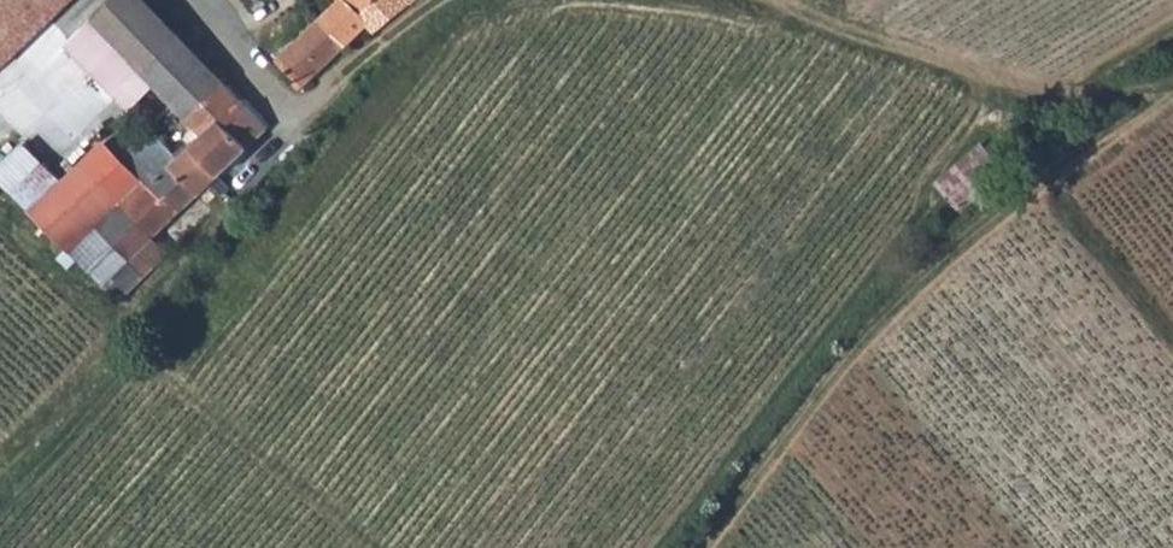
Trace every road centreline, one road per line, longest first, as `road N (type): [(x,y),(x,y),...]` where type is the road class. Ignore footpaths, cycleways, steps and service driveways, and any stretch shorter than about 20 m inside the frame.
road 1 (track): [(1172,89),(988,214),(864,321),(697,547)]
road 2 (track): [(780,0),(1052,89),(1172,90)]
road 3 (track): [(291,120),(432,0)]

